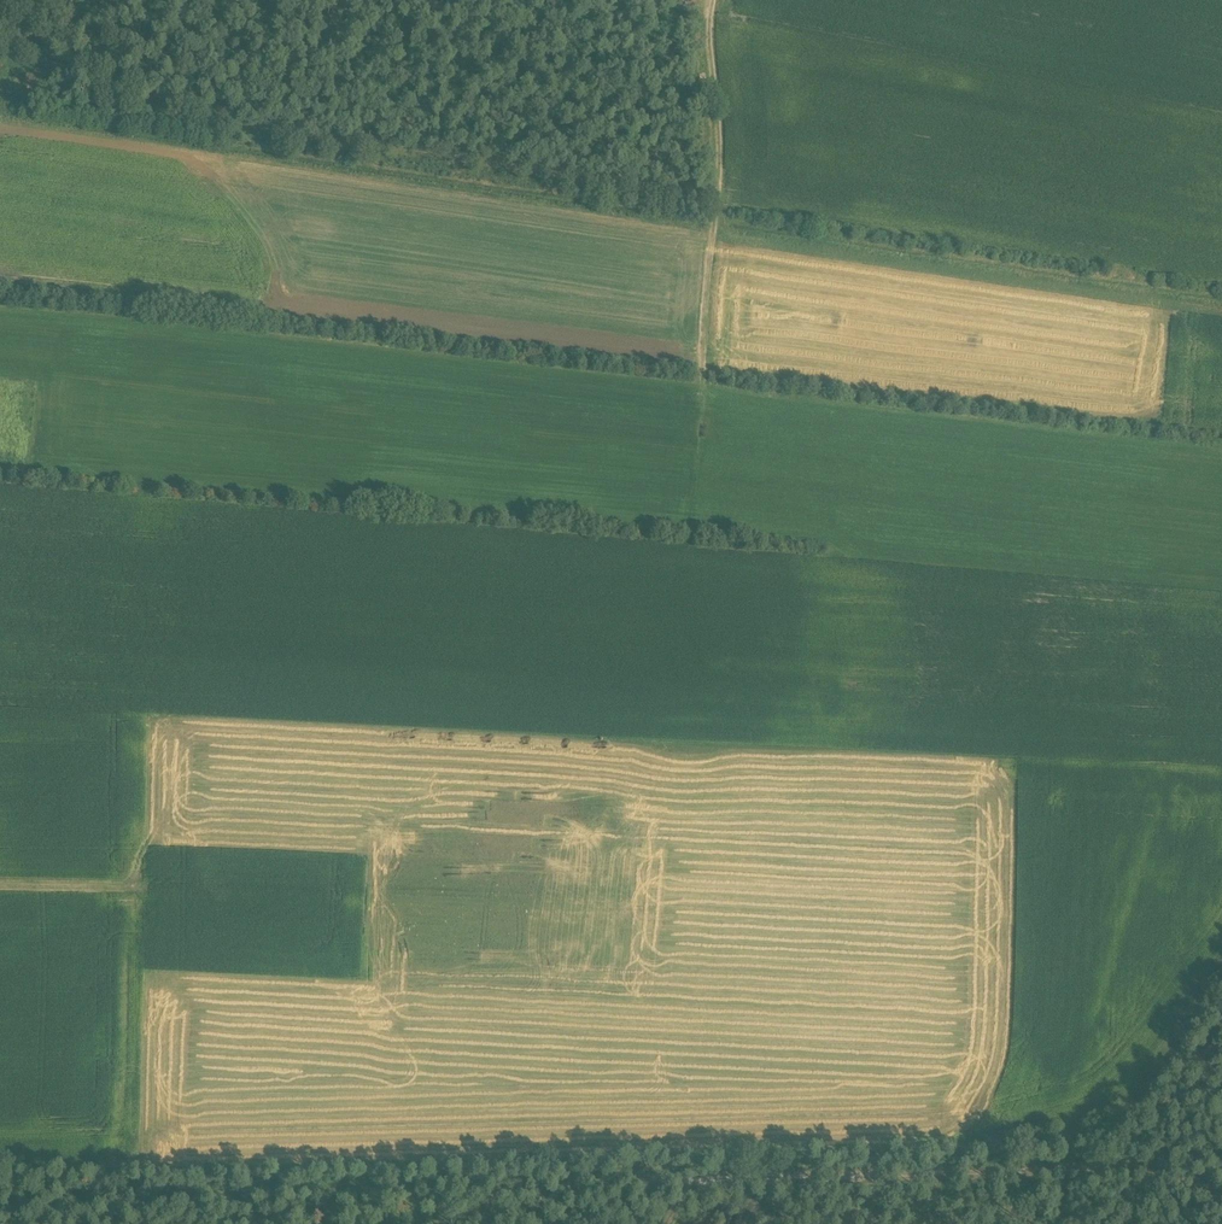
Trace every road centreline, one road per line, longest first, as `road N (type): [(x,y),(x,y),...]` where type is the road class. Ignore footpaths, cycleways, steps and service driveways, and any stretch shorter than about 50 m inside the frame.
road 1 (track): [(668,1223),(690,1180),(1126,1168),(1221,1194)]
road 2 (track): [(0,894),(132,896)]

